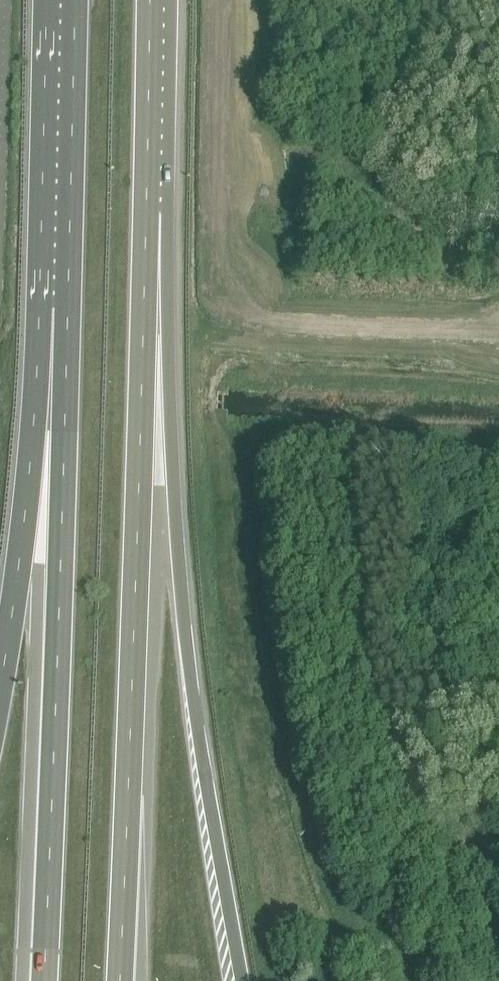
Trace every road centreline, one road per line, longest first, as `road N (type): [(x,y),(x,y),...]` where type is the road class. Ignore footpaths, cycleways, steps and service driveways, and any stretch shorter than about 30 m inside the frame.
road 1 (trunk): [(234,980),(199,799),(145,267)]
road 2 (trunk): [(121,980),(145,267)]
road 3 (trunk): [(54,268),(61,563),(43,980)]
road 4 (trunk): [(54,268),(0,686)]
road 5 (trunk): [(60,0),(54,268)]
road 6 (trunk): [(145,267),(150,0)]

